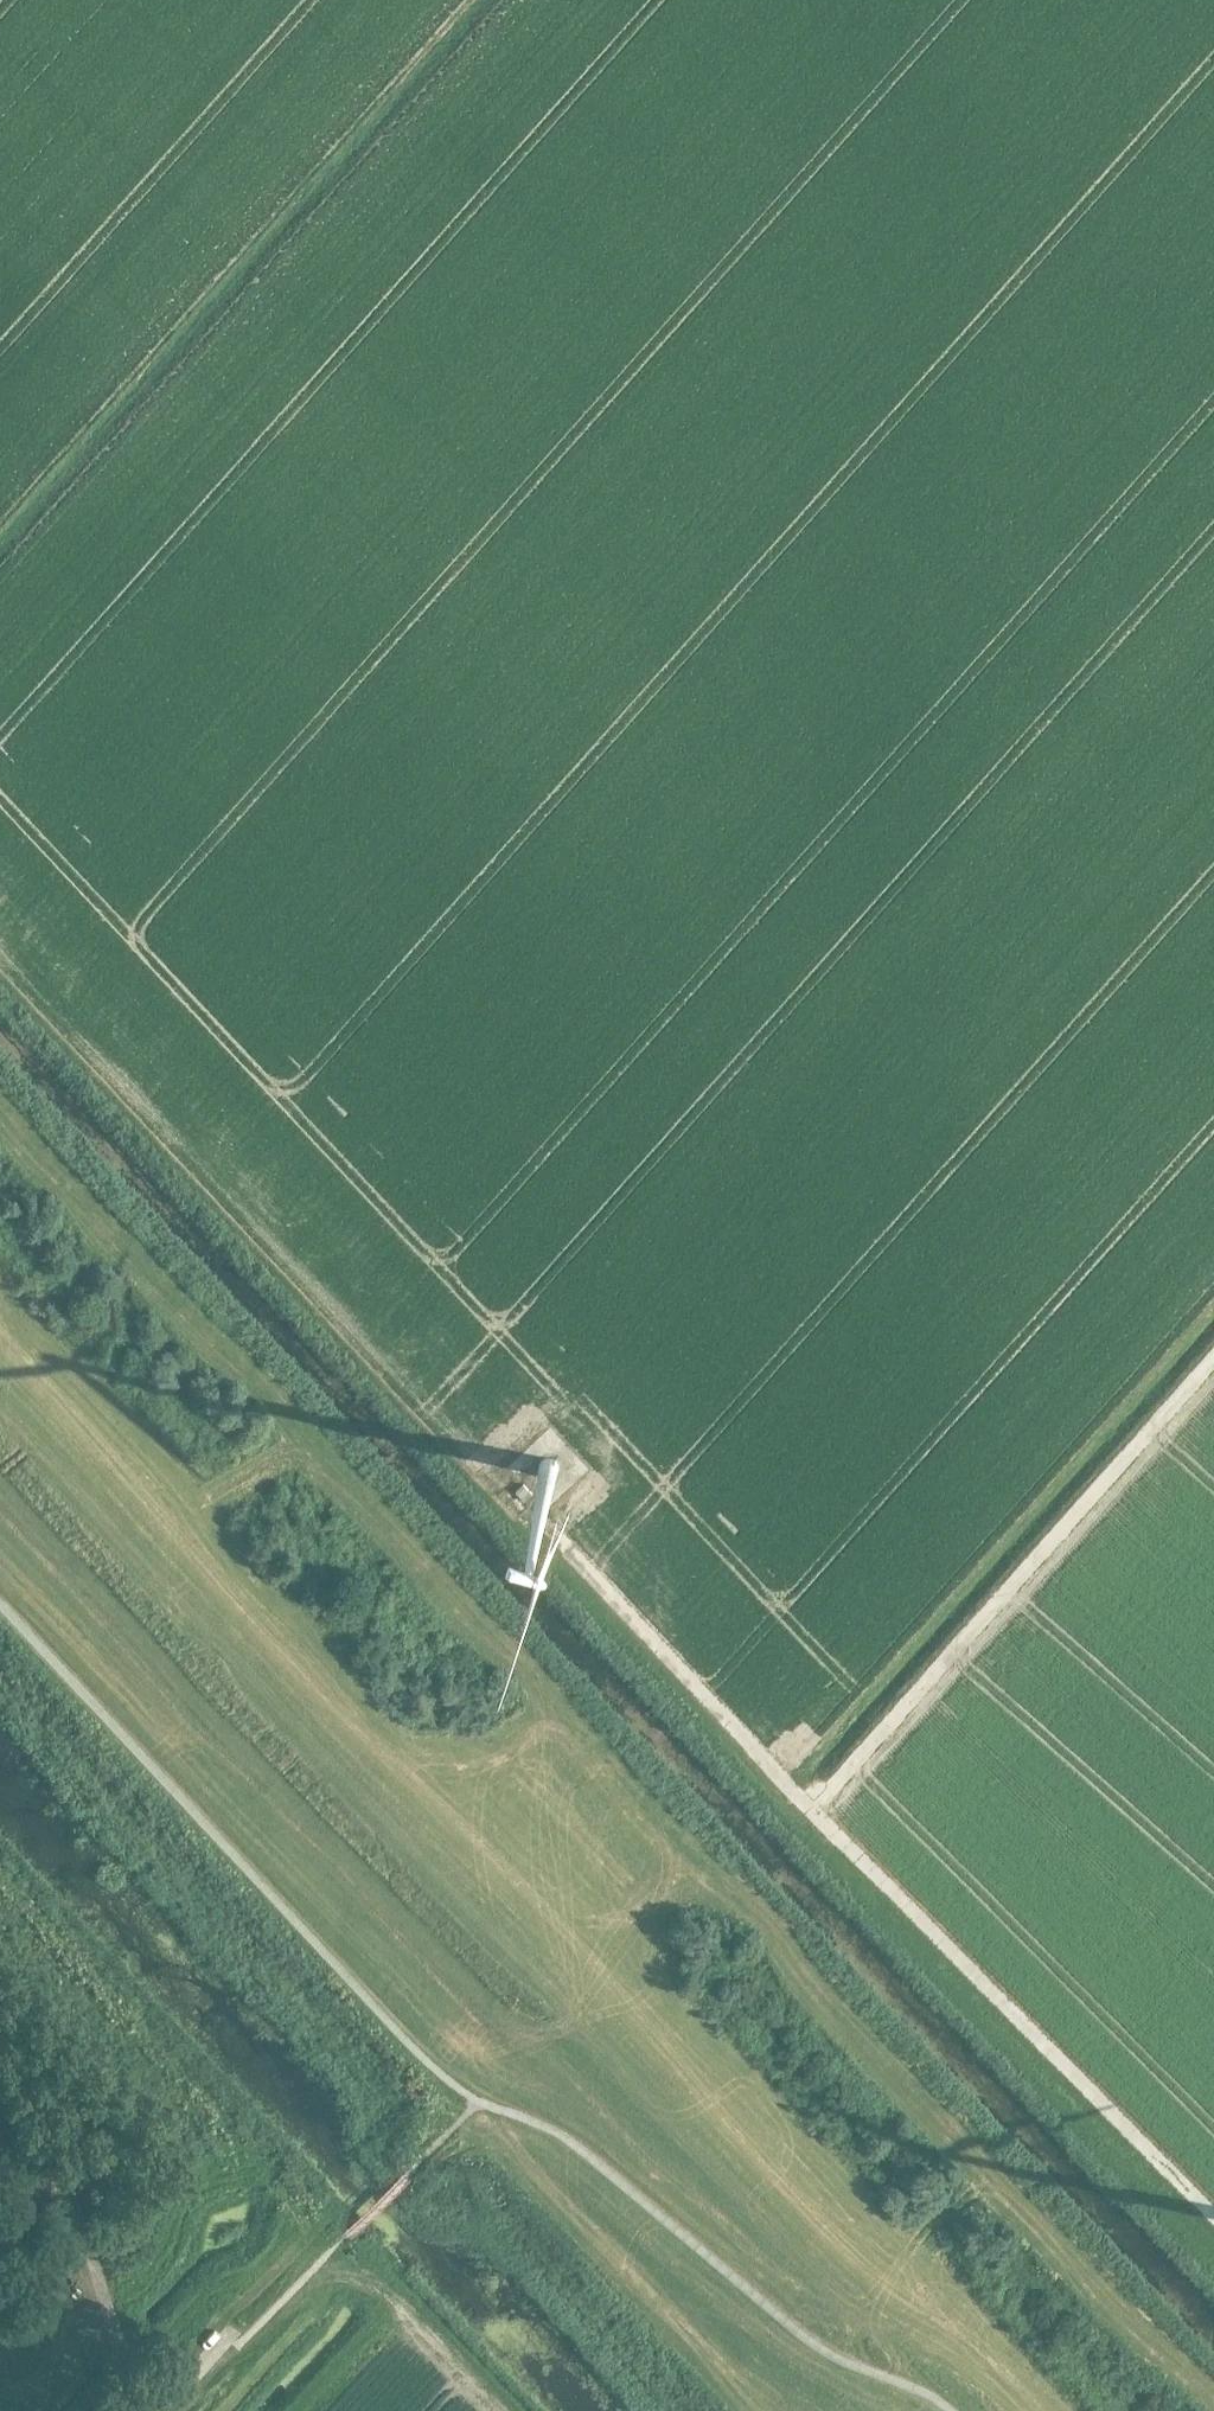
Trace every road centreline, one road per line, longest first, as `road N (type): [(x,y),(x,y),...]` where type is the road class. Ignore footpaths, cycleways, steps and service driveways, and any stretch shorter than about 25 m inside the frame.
road 1 (track): [(148,2410),(63,2163),(0,2107)]

